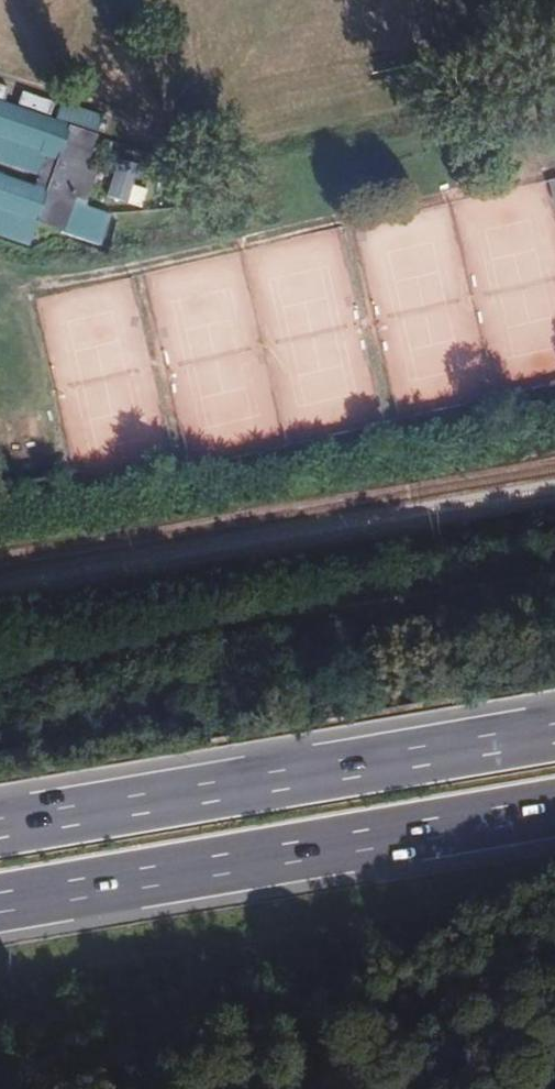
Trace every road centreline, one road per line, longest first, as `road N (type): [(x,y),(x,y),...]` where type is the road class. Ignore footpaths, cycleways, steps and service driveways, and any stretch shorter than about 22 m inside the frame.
road 1 (track): [(554,163),(147,257),(24,277),(0,270)]
road 2 (track): [(0,678),(244,619),(554,575)]
road 3 (motorway): [(0,909),(554,813)]
road 4 (motorway): [(554,735),(0,830)]

